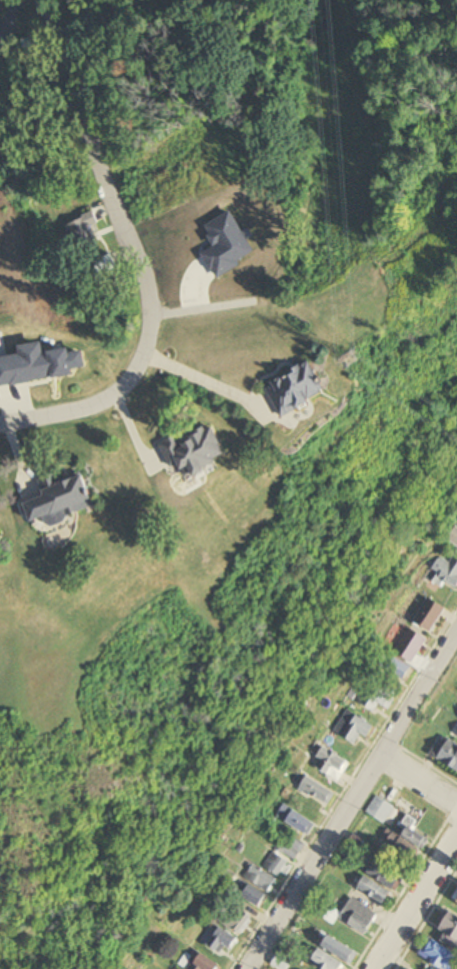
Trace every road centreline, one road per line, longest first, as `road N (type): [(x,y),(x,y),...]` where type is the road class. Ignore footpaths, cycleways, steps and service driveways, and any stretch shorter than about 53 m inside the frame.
road 1 (residential): [(0,422),(98,402),(149,348),(138,265),(45,0)]
road 2 (residential): [(248,968),(456,632)]
road 3 (residential): [(456,837),(373,968)]

